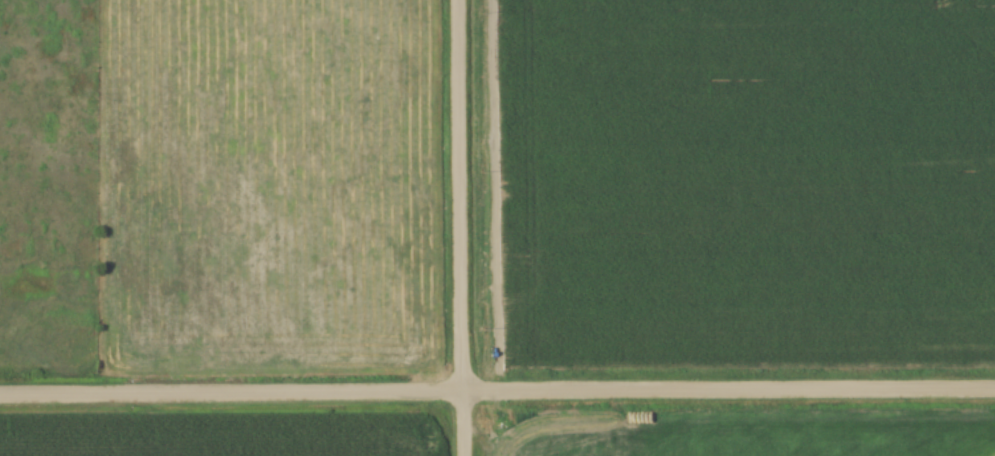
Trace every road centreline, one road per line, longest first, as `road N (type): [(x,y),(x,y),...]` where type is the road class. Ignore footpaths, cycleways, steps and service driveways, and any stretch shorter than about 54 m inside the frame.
road 1 (residential): [(994,391),(0,397)]
road 2 (residential): [(458,455),(453,0)]

